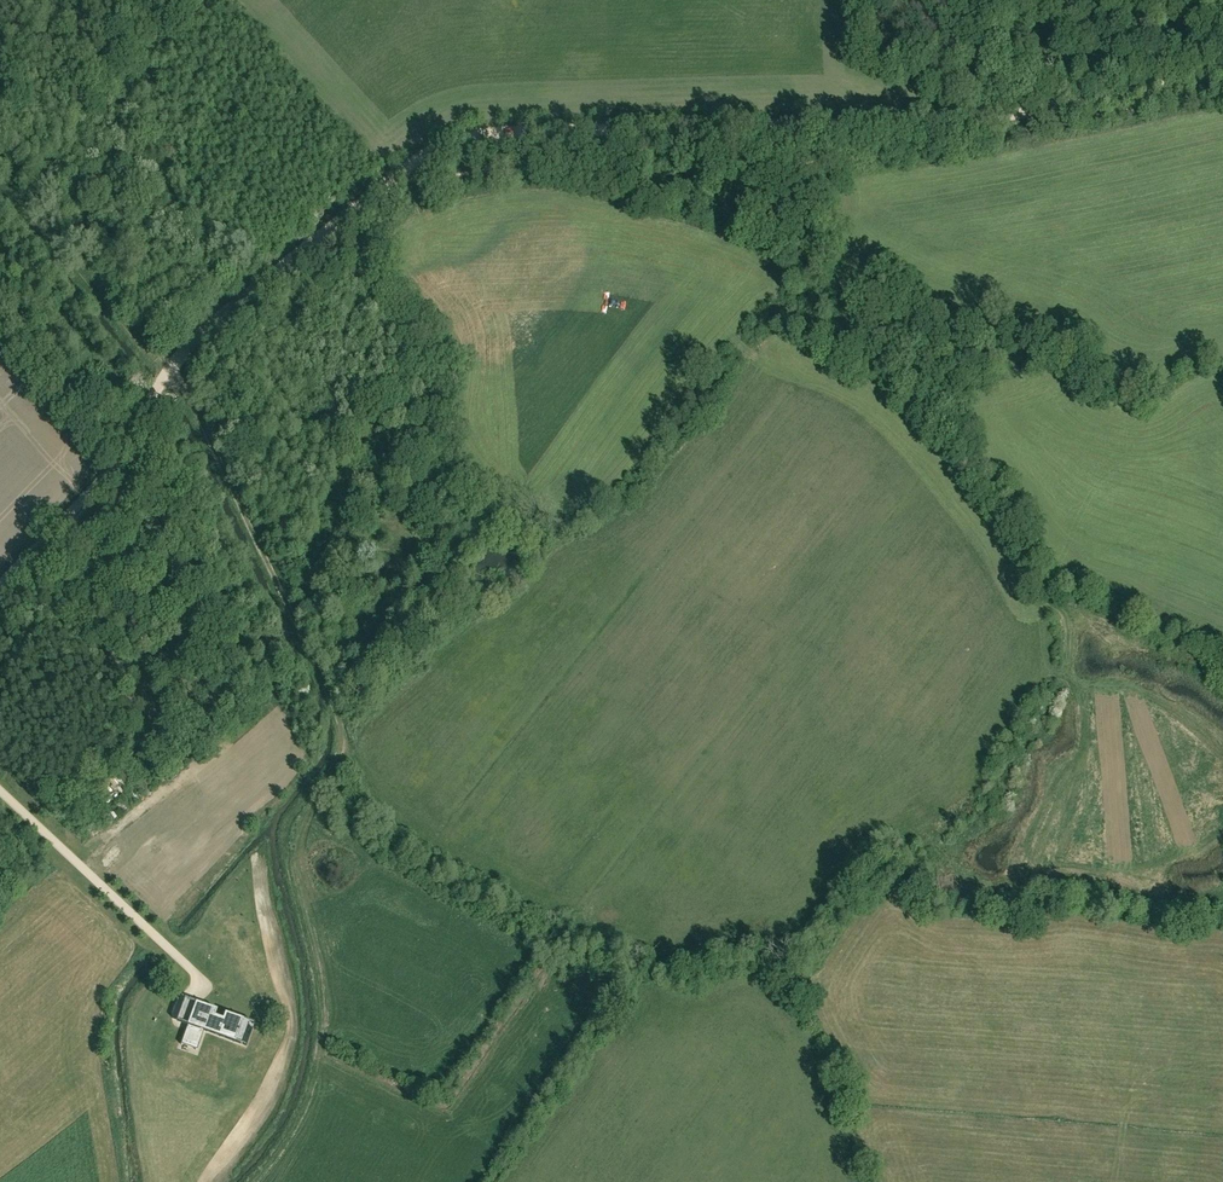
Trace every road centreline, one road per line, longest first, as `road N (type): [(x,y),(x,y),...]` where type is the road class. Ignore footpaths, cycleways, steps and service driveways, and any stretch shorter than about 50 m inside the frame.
road 1 (track): [(174,360),(418,159),(464,136),(974,119),(1222,71)]
road 2 (track): [(0,587),(107,474),(174,360)]

